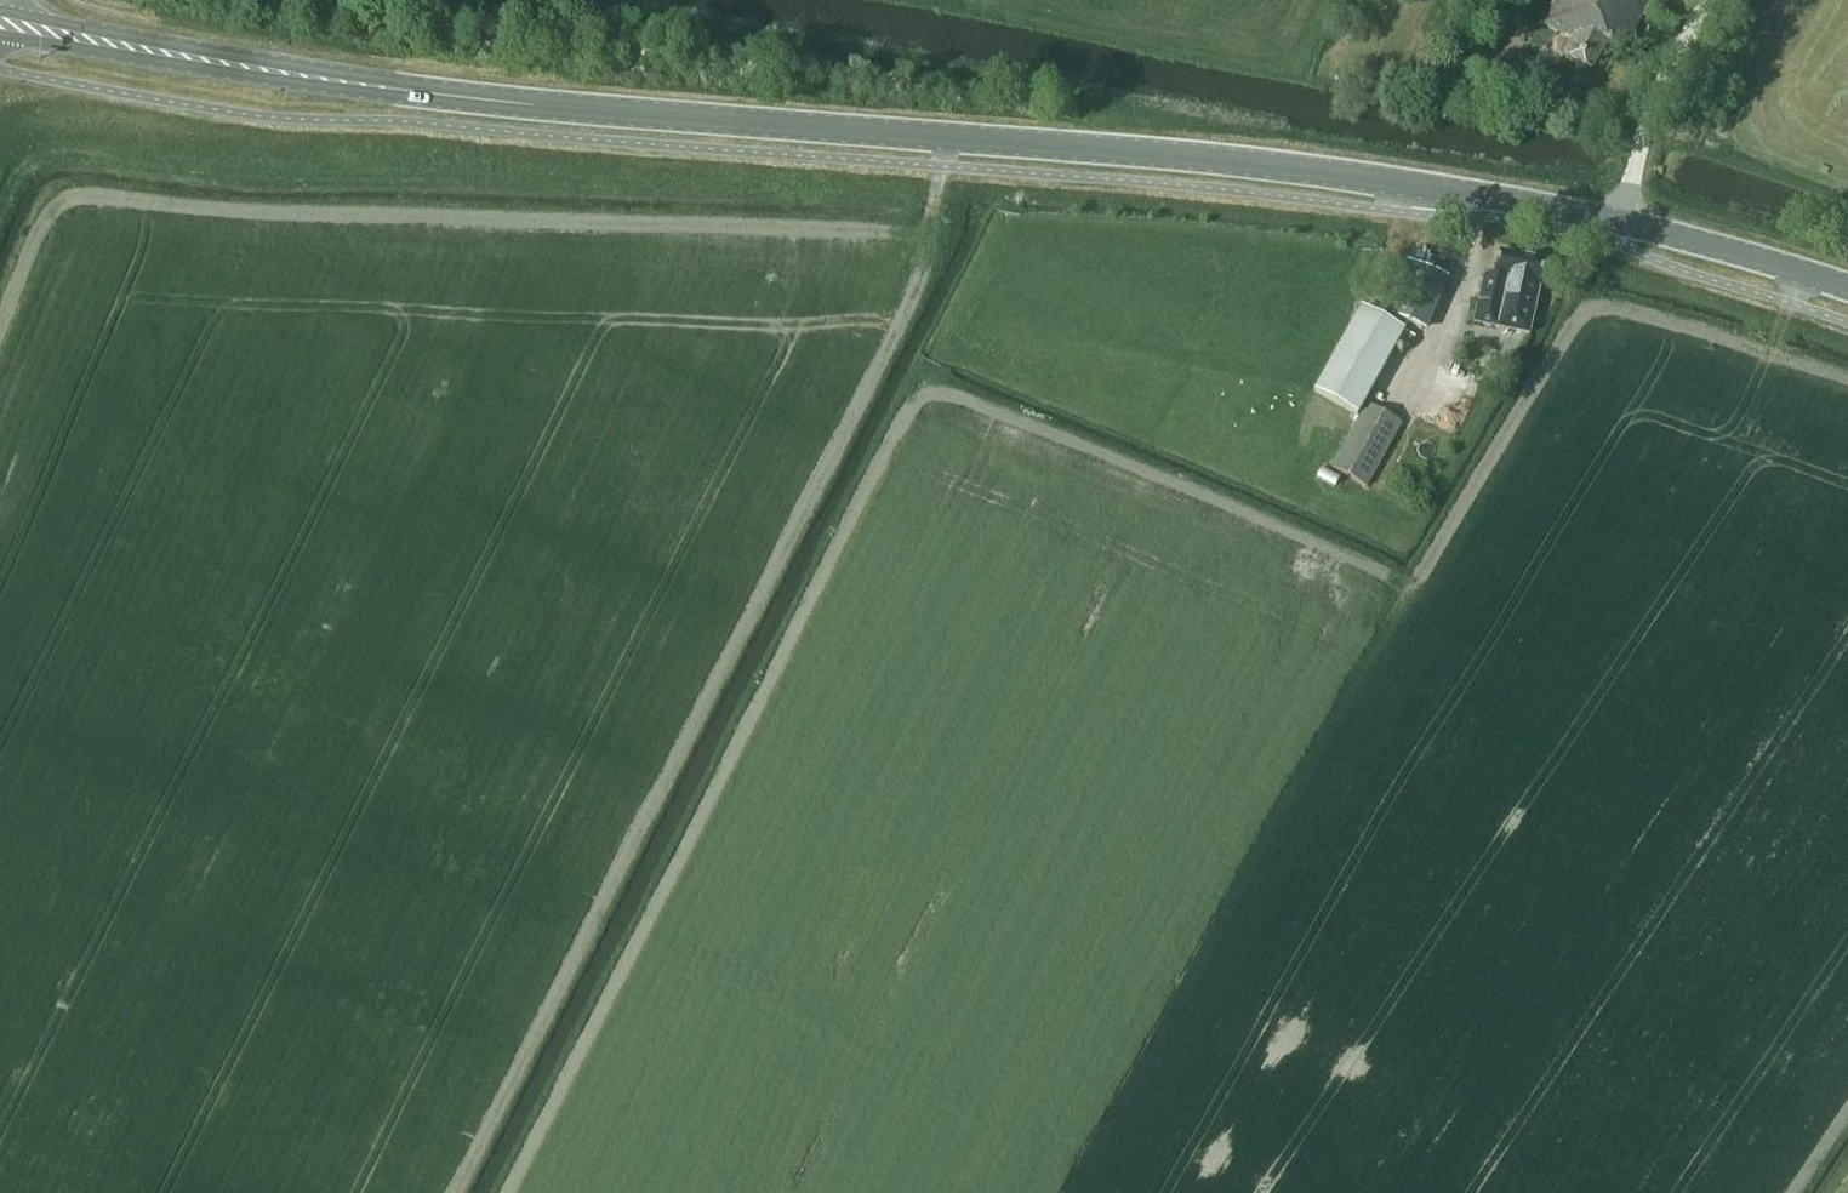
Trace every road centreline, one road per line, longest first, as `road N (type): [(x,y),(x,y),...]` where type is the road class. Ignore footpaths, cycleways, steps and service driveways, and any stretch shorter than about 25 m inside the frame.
road 1 (secondary): [(1847,290),(1692,241),(1441,181),(424,92),(203,62),(0,22)]

